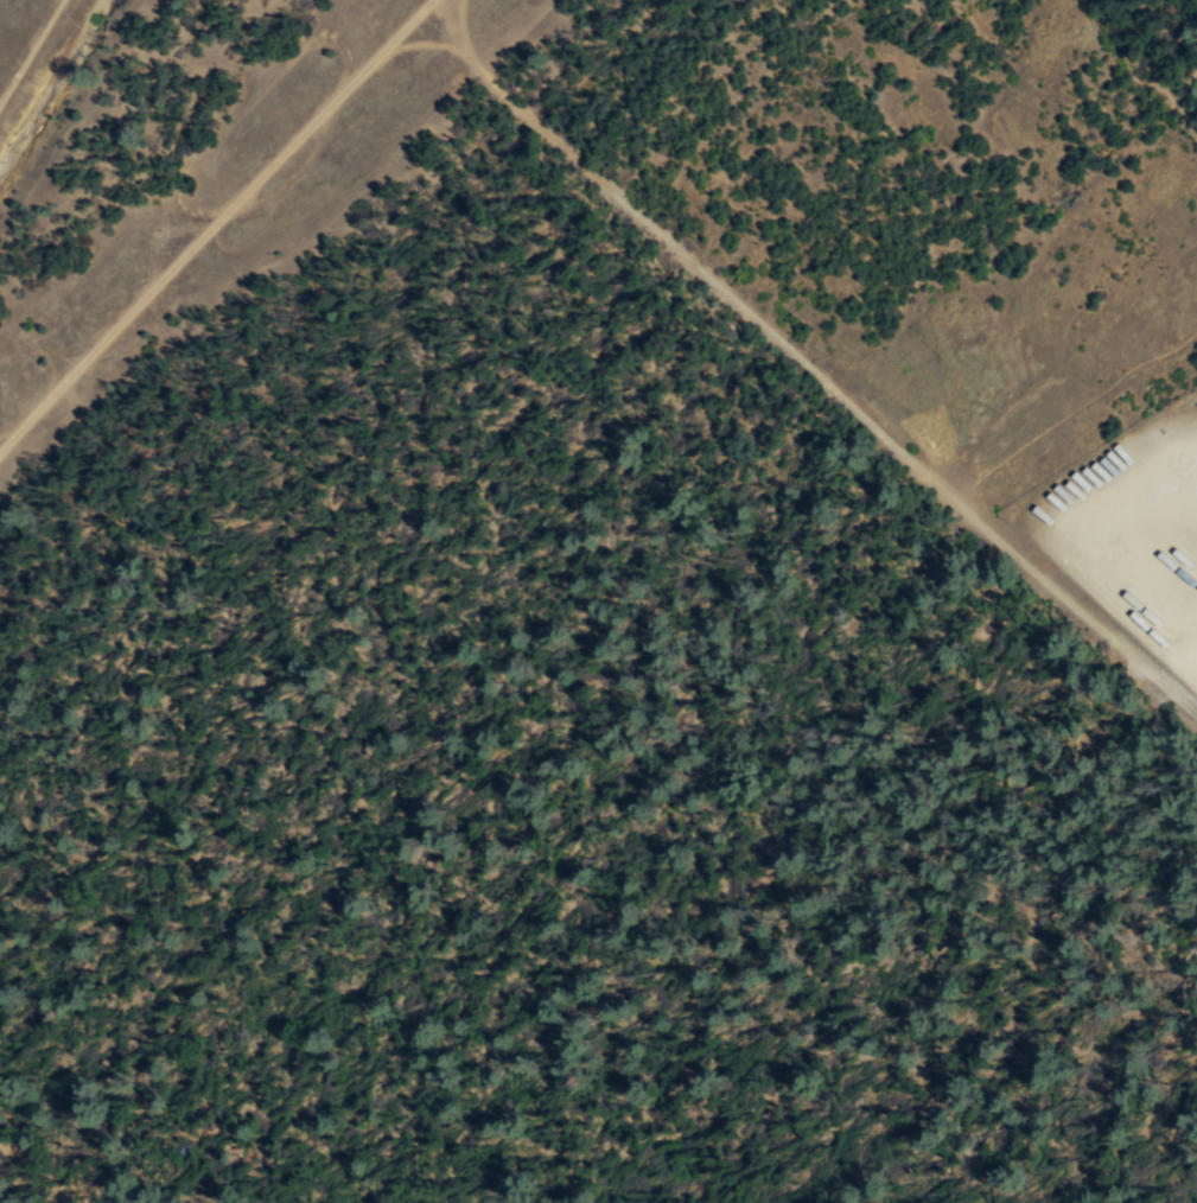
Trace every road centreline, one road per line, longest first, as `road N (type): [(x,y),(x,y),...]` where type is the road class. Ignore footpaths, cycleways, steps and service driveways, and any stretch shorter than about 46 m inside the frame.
road 1 (track): [(461,0),(471,58),(517,114),(1196,715)]
road 2 (track): [(431,0),(0,450)]

